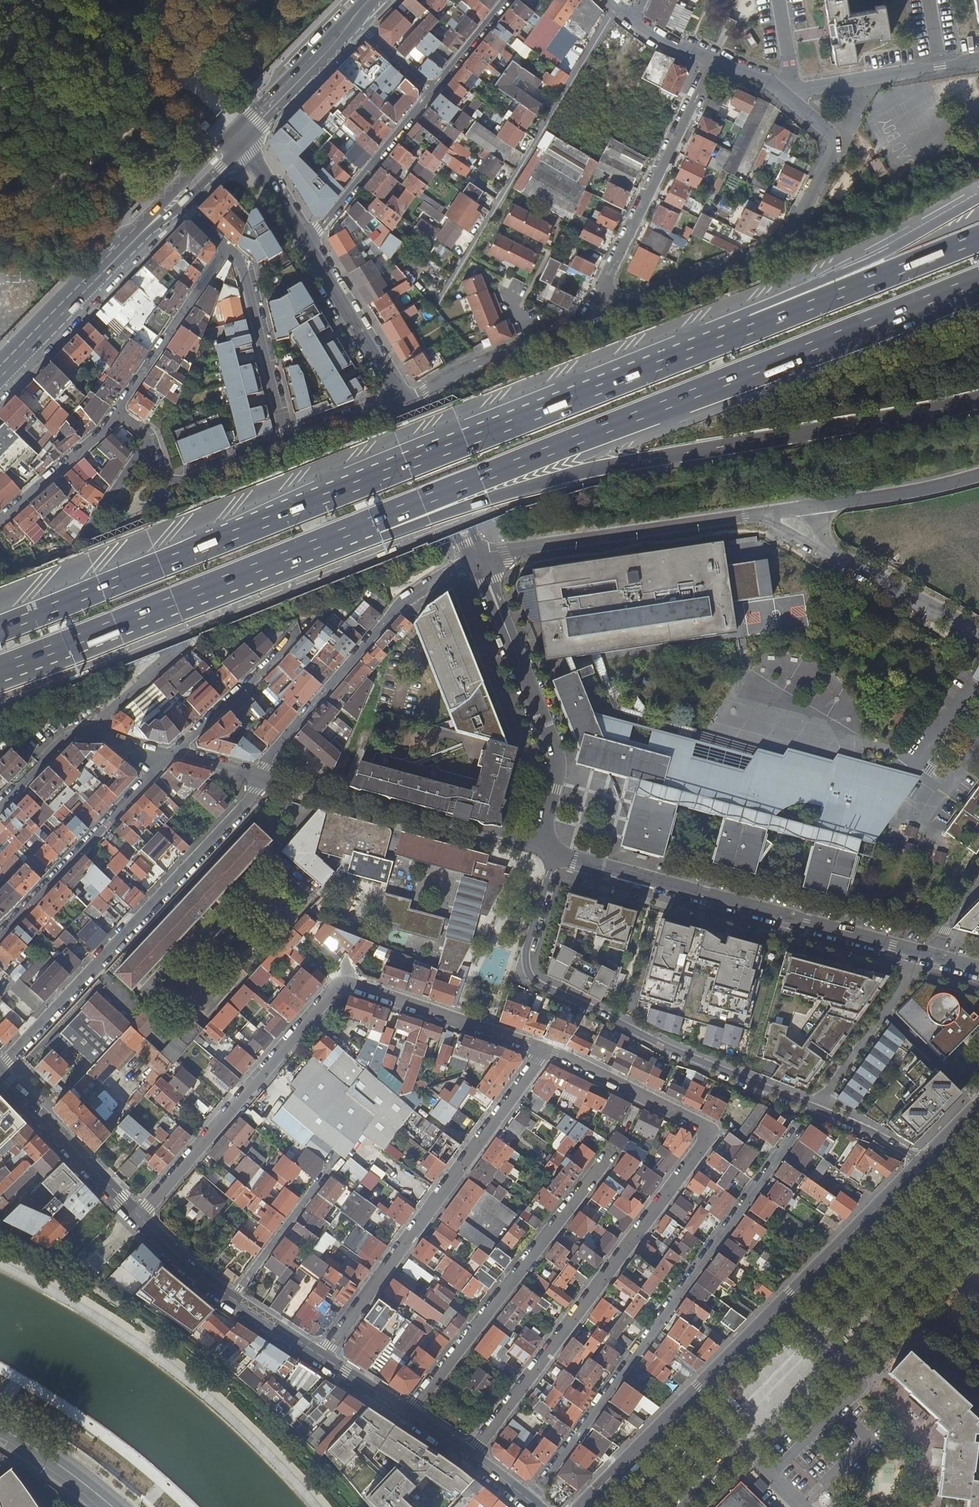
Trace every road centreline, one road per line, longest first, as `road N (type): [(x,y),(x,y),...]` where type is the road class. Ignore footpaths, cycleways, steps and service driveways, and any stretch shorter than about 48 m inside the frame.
road 1 (motorway): [(752,326),(0,629)]
road 2 (motorway): [(377,525),(978,283)]
road 3 (motorway): [(377,525),(406,530),(488,498),(619,465),(978,400)]
road 4 (residential): [(471,1460),(717,1135),(540,1050)]
road 5 (residential): [(922,1163),(538,984),(524,953),(553,857)]
road 6 (residential): [(540,1050),(345,982),(137,1217)]
road 7 (tertiary): [(922,1163),(579,1506)]
road 8 (residential): [(528,1502),(801,1125)]
road 9 (residential): [(978,971),(553,857)]
road 10 (motorway): [(0,673),(377,525)]
road 11 (residential): [(260,778),(0,1075)]
road 12 (residential): [(540,1050),(318,1359)]
road 13 (residential): [(785,94),(832,147),(791,237),(626,305),(600,298)]
road 14 (residential): [(612,1157),(408,1415)]
road 15 (residential): [(260,778),(392,611),(455,568),(483,563)]
road 16 (residential): [(483,563),(785,512)]
road 17 (residential): [(483,563),(557,759),(534,852)]
road 18 (residential): [(534,852),(260,778)]
road 19 (motorway): [(978,198),(893,248),(760,308),(752,326)]
road 20 (residential): [(600,298),(711,62)]
road 21 (residential): [(0,933),(168,757)]
road 22 (motorway): [(978,238),(752,326)]
road 23 (residential): [(785,512),(829,557),(978,638)]
road 24 (residential): [(600,298),(588,320),(447,376),(404,407)]
road 25 (primary): [(236,130),(81,295)]
road 26 (residential): [(287,440),(244,271),(228,249)]
road 27 (residential): [(118,413),(228,249)]
road 28 (residential): [(978,475),(785,512)]
road 29 (residential): [(431,91),(305,241)]
road 30 (secondary): [(0,1079),(137,1217)]
road 31 (residential): [(168,757),(305,620)]
road 32 (residential): [(794,92),(978,61)]
road 33 (residential): [(305,241),(397,395)]
road 34 (residential): [(404,407),(483,563)]
road 35 (residential): [(231,1301),(334,1165)]
road 36 (primary): [(246,143),(331,55),(352,19)]
road 37 (residential): [(141,452),(176,481),(287,440)]
road 38 (primary): [(352,19),(236,130)]
road 39 (residential): [(0,521),(118,413)]
road 40 (tertiary): [(0,1429),(113,1506)]
road 41 (primary): [(81,295),(182,204)]
road 42 (secondary): [(137,1217),(231,1301)]
road 43 (residential): [(93,732),(68,735),(0,804)]

